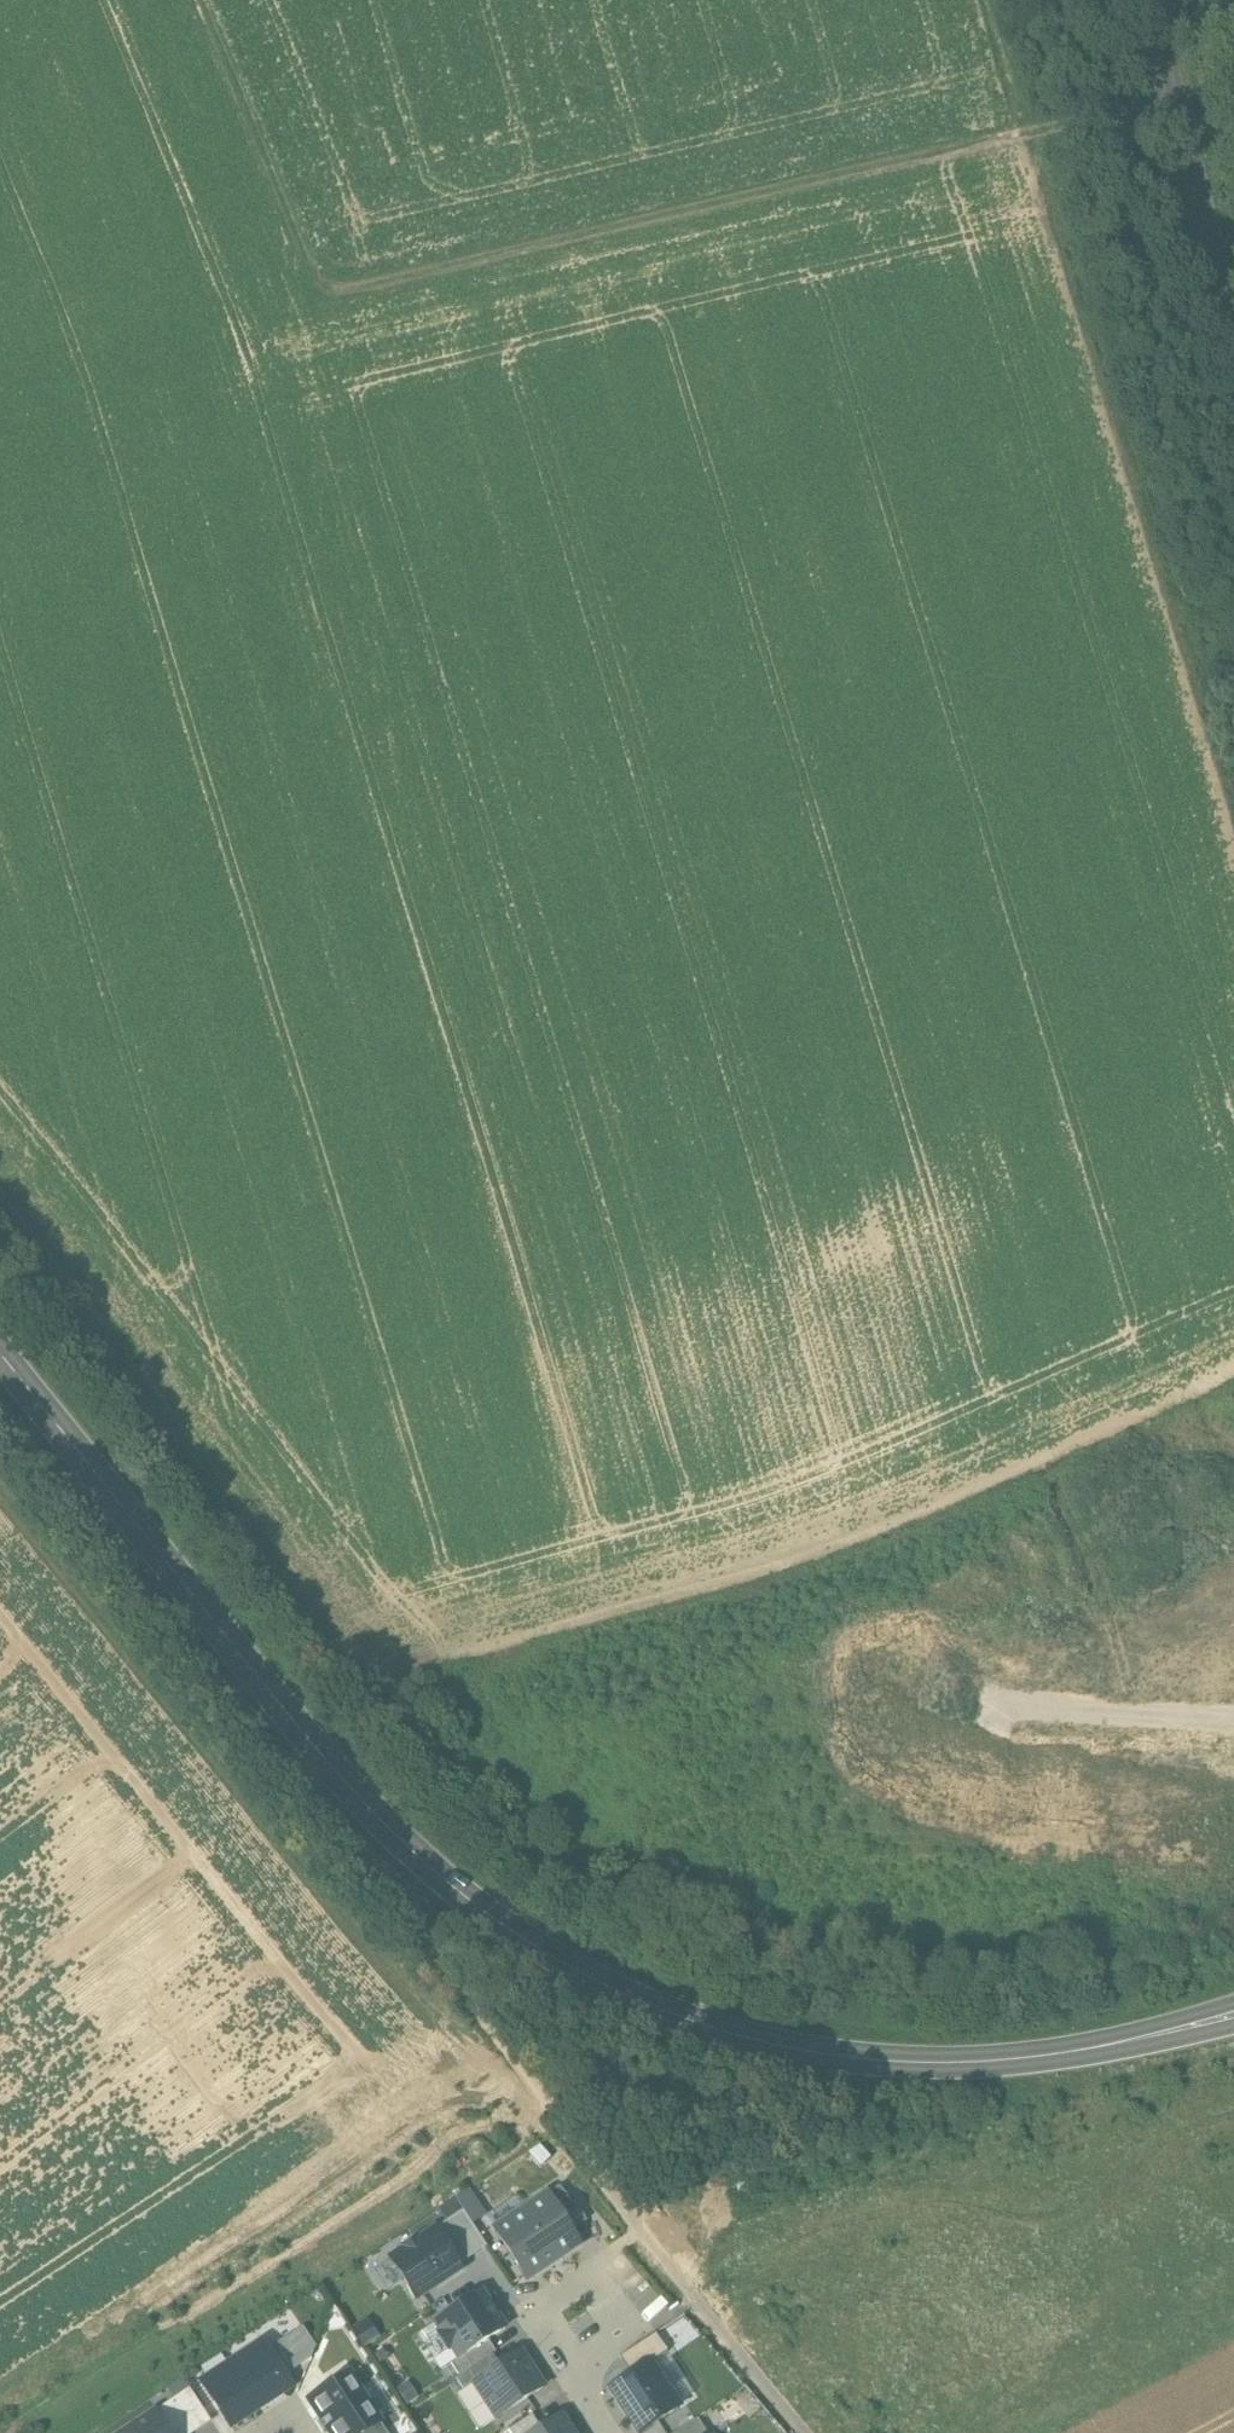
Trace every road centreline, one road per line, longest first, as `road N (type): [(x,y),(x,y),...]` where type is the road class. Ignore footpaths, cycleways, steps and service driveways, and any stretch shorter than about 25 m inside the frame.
road 1 (tertiary): [(1233,2016),(1045,2056),(842,2056),(744,2037),(568,1966),(480,1908),(329,1763),(0,1351)]
road 2 (track): [(215,0),(334,289),(373,311),(1183,101)]
road 3 (tertiary): [(1233,273),(1158,0)]
road 4 (residential): [(575,2380),(528,2310),(588,2271),(640,2334)]

